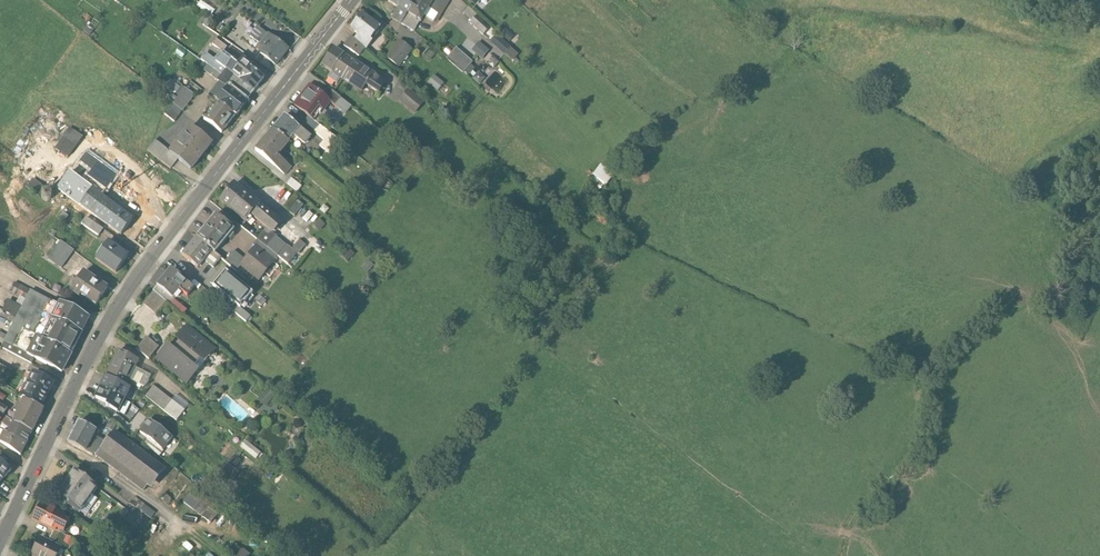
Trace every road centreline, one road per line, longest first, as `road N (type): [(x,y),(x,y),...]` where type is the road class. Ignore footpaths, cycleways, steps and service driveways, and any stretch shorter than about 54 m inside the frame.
road 1 (tertiary): [(352,0),(124,292),(0,545)]

